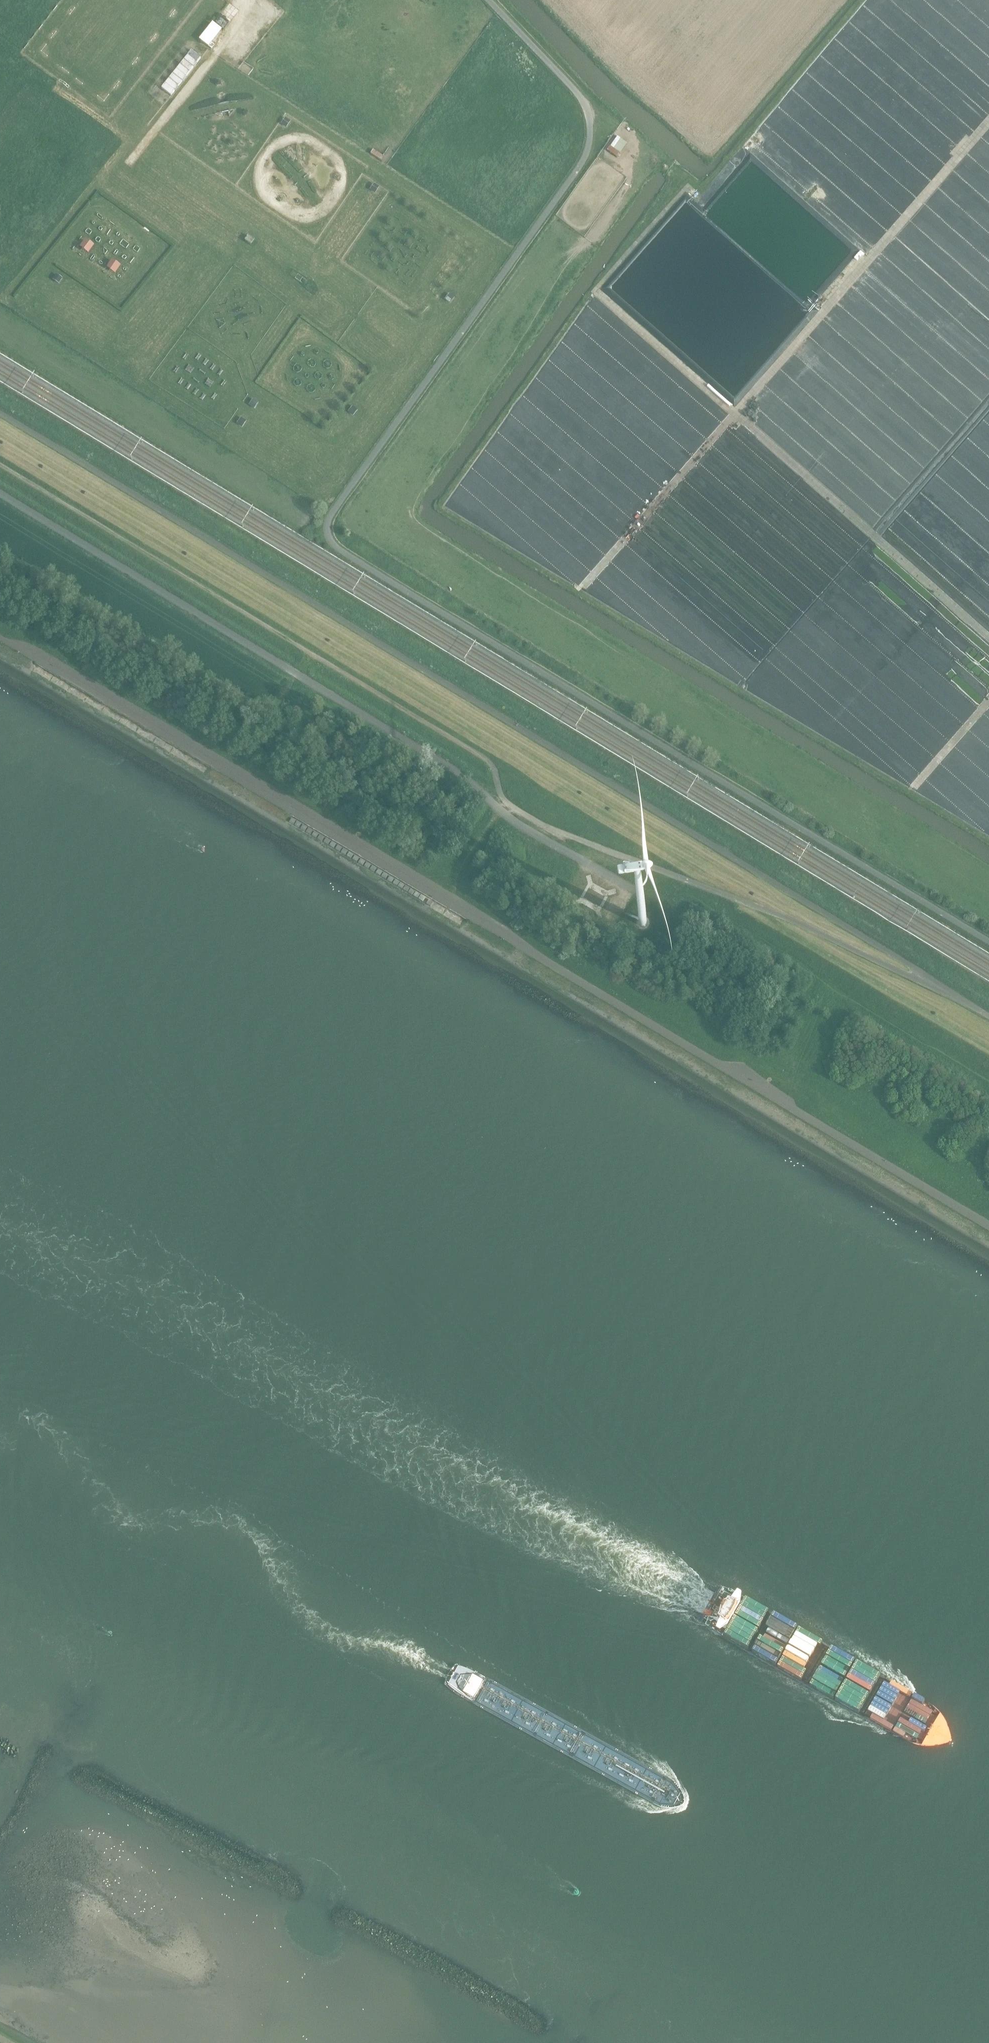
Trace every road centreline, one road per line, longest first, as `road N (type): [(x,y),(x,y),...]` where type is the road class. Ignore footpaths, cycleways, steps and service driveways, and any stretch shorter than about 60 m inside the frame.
road 1 (track): [(483,757),(0,464)]

